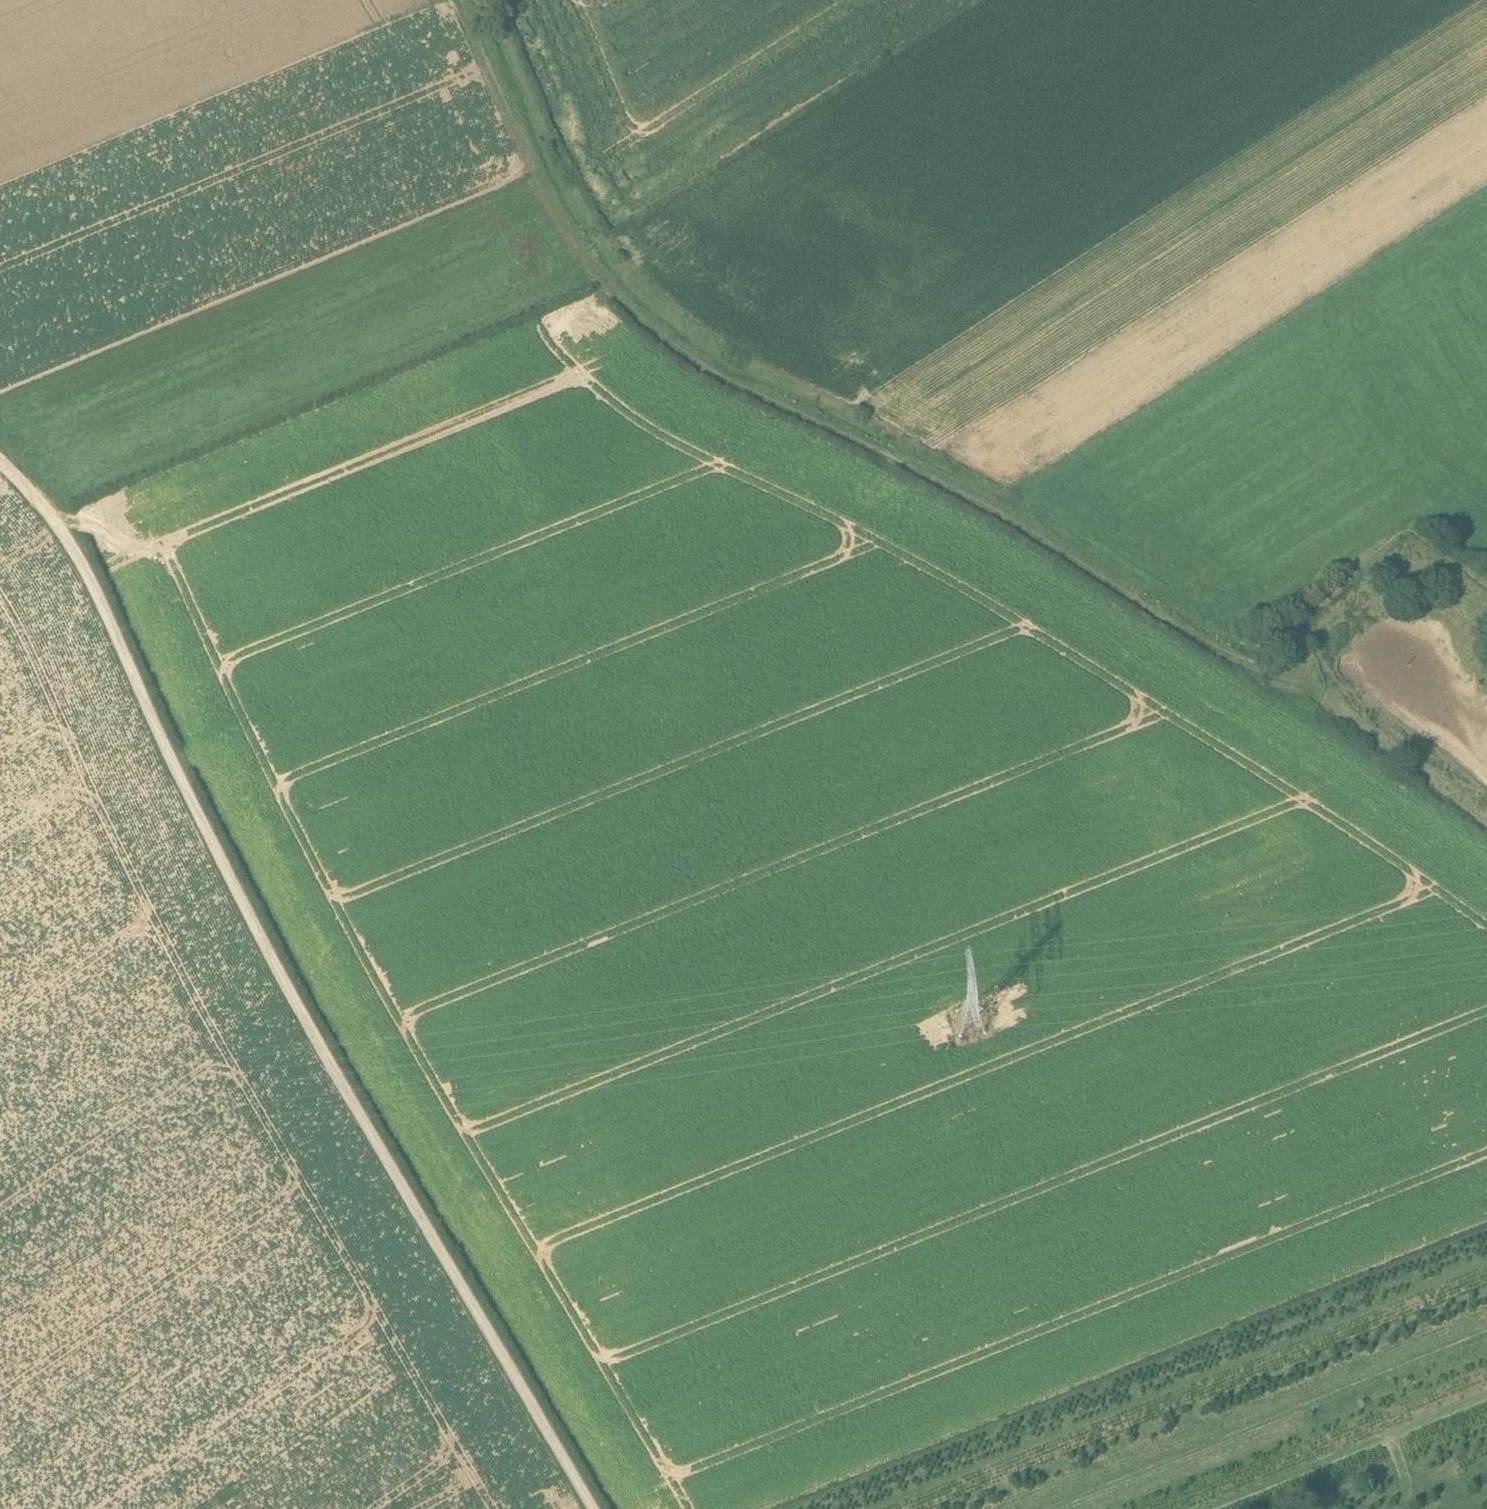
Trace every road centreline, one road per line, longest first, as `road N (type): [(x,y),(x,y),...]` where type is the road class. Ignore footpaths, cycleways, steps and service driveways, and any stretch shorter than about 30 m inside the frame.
road 1 (track): [(594,1508),(290,991),(170,759),(85,569),(53,519),(0,464)]
road 2 (track): [(450,0),(544,199),(640,325),(717,380),(999,515),(1248,665)]
road 3 (track): [(1486,824),(1322,698)]

